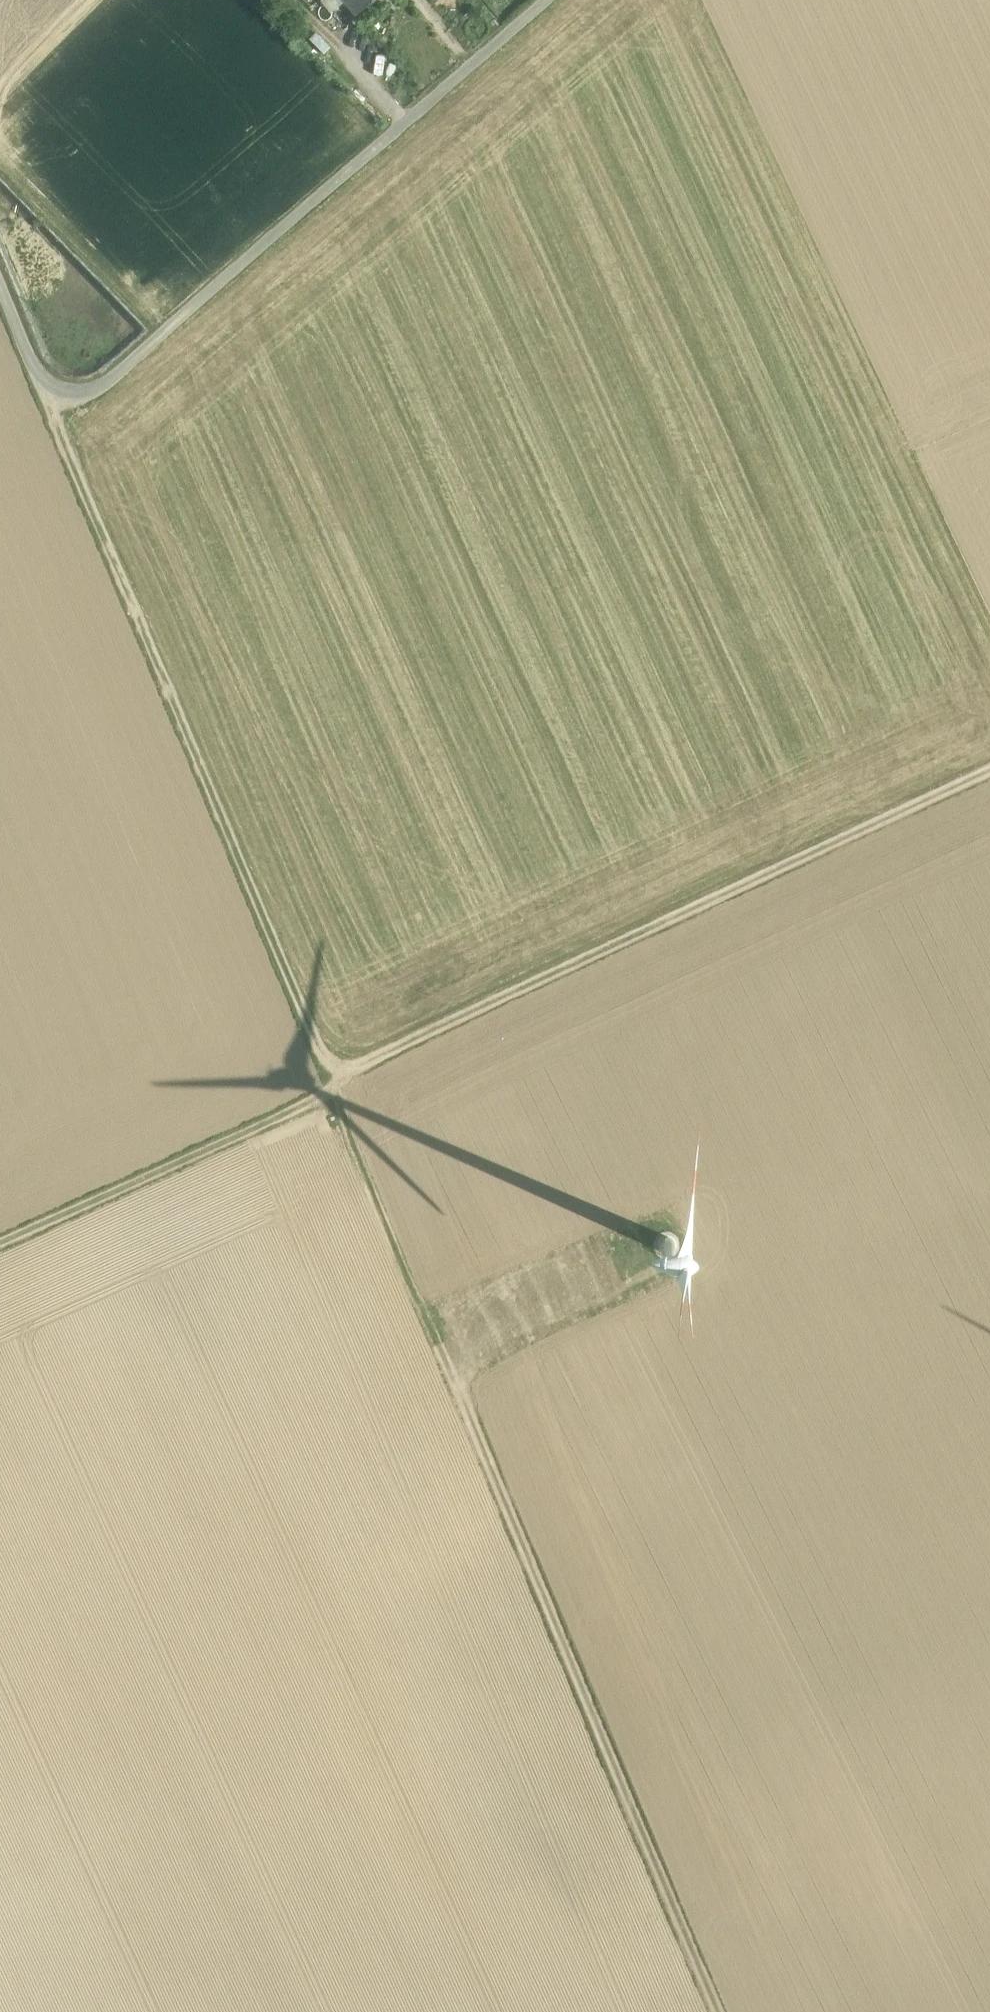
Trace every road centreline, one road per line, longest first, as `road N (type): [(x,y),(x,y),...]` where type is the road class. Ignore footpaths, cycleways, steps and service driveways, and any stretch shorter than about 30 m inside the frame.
road 1 (track): [(989,773),(370,1063),(347,1065),(325,1039),(80,470),(59,382)]
road 2 (unclassified): [(0,265),(42,368),(87,390),(117,374),(549,0)]
road 3 (track): [(347,1065),(334,1091),(258,1131),(0,1245)]

